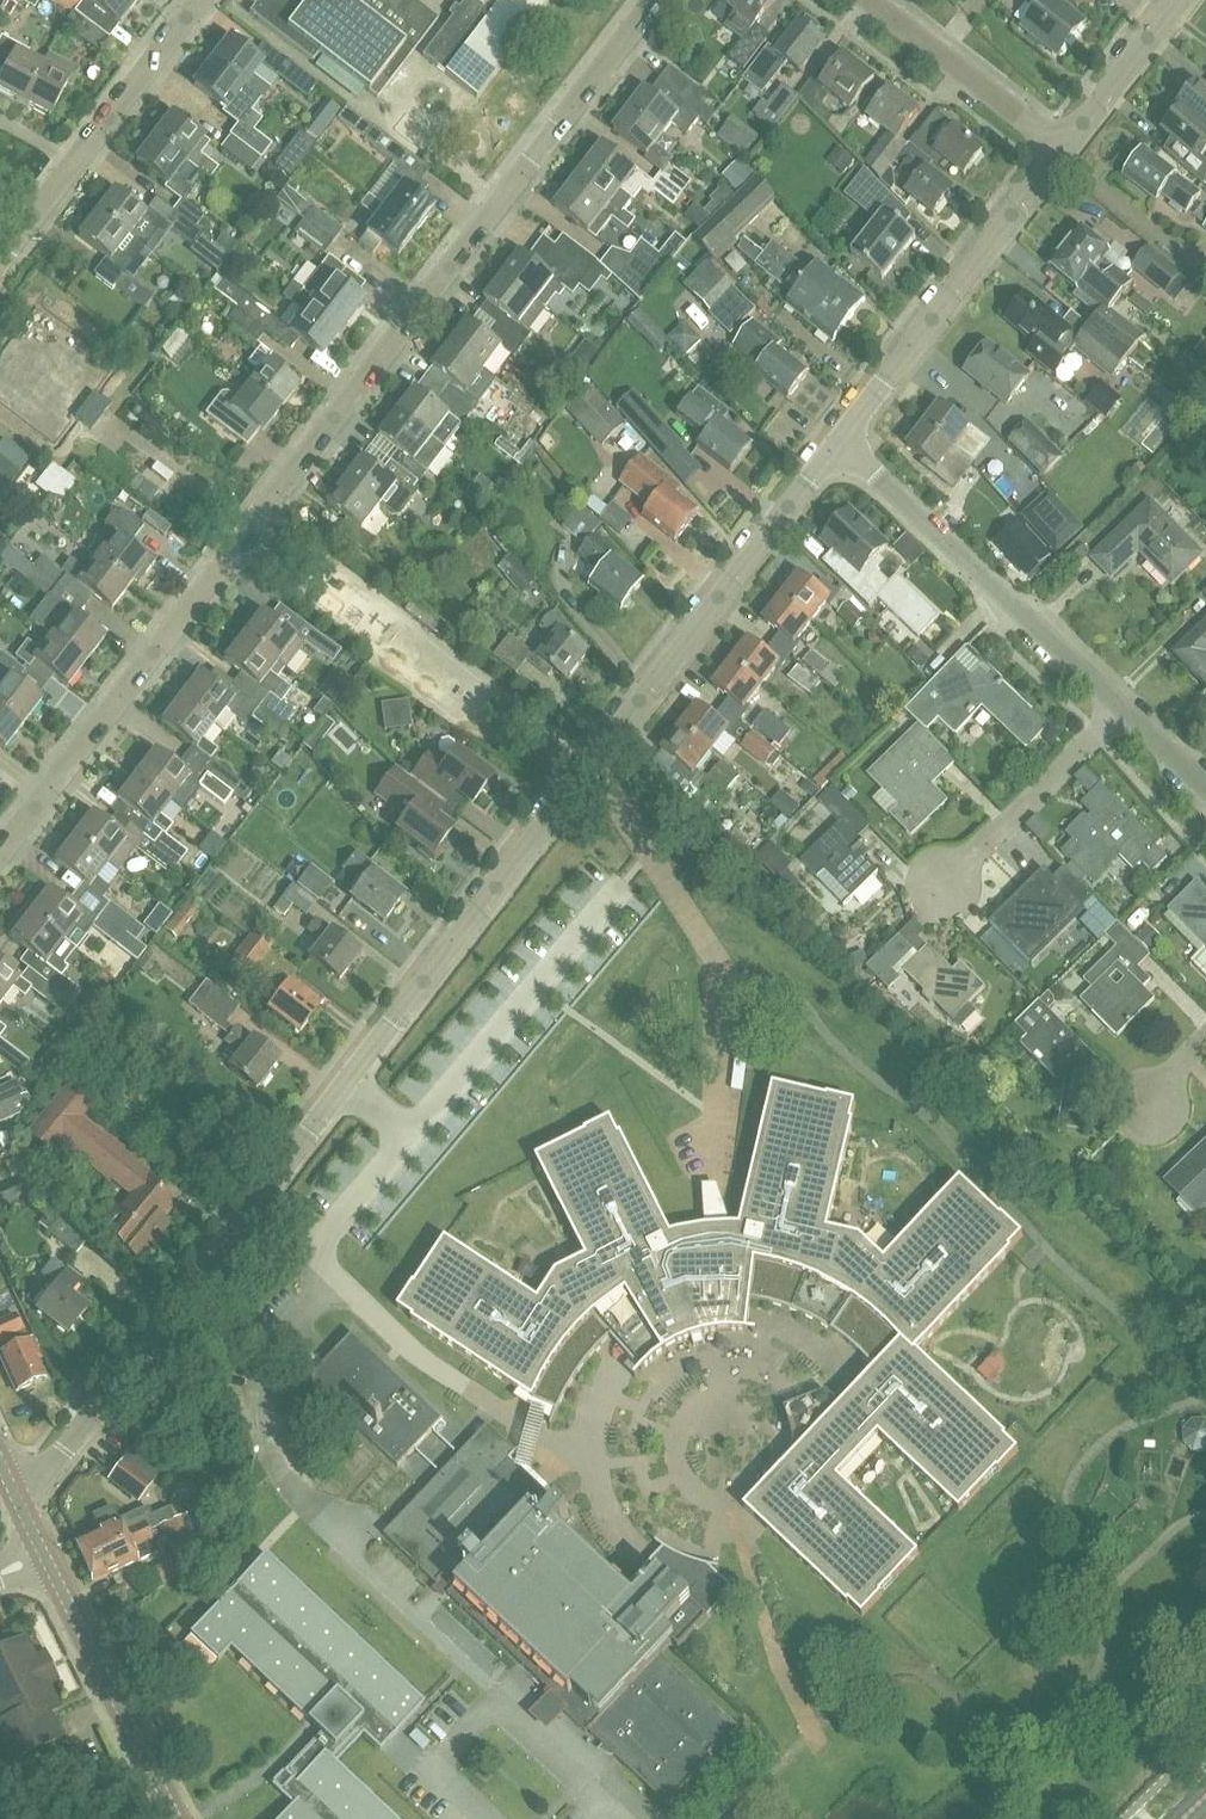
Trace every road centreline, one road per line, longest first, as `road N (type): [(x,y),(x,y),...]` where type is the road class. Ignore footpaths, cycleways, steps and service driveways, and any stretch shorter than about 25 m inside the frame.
road 1 (residential): [(20,1507),(839,445)]
road 2 (residential): [(0,853),(651,0)]
road 3 (residential): [(839,445),(1121,706)]
road 4 (residential): [(839,445),(1060,146)]
road 5 (residential): [(0,246),(190,0)]
road 6 (tertiary): [(175,1818),(45,1558)]
road 7 (residential): [(944,884),(1121,706)]
road 8 (residential): [(1060,146),(868,0)]
road 9 (residential): [(1060,146),(1176,0)]

